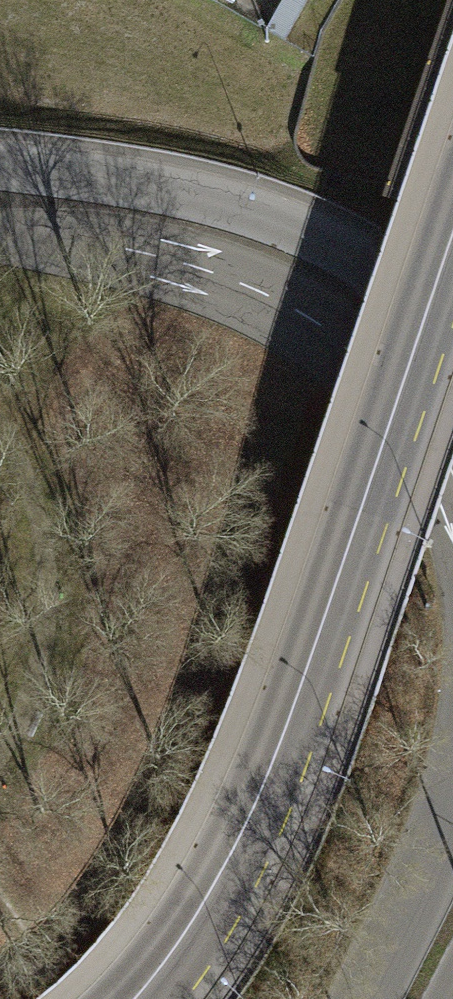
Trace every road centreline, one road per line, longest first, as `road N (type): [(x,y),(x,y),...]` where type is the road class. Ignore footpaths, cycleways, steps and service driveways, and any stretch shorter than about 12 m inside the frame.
road 1 (secondary): [(452,235),(266,777),(204,900),(134,998)]
road 2 (secondary): [(0,225),(98,242),(256,290),(382,368),(452,471)]
road 3 (secondary): [(452,329),(367,261),(281,220),(169,190),(0,167)]
road 4 (secondary): [(452,818),(369,998)]

